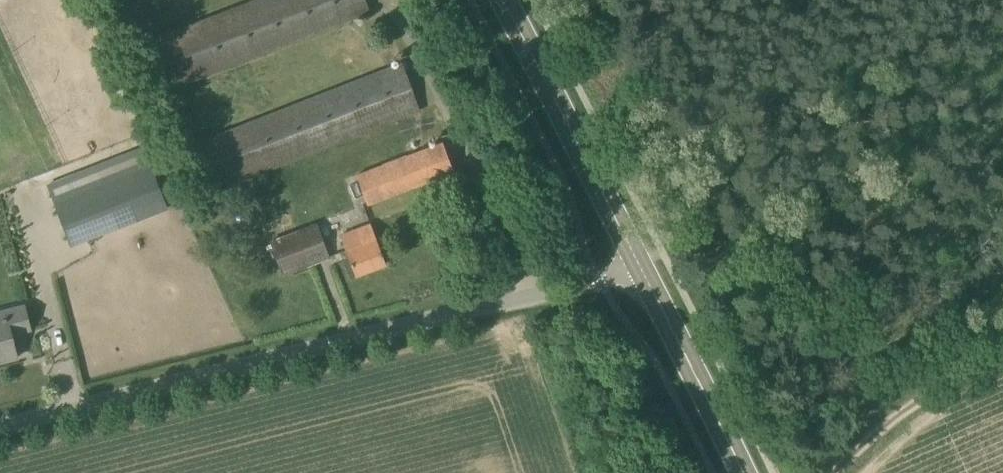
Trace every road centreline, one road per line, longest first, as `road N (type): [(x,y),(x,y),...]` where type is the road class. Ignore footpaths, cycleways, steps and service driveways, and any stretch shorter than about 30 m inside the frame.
road 1 (unclassified): [(0,426),(642,270)]
road 2 (primary): [(642,270),(504,0)]
road 3 (primary): [(745,472),(642,270)]
road 4 (track): [(1002,346),(907,402),(832,472)]

